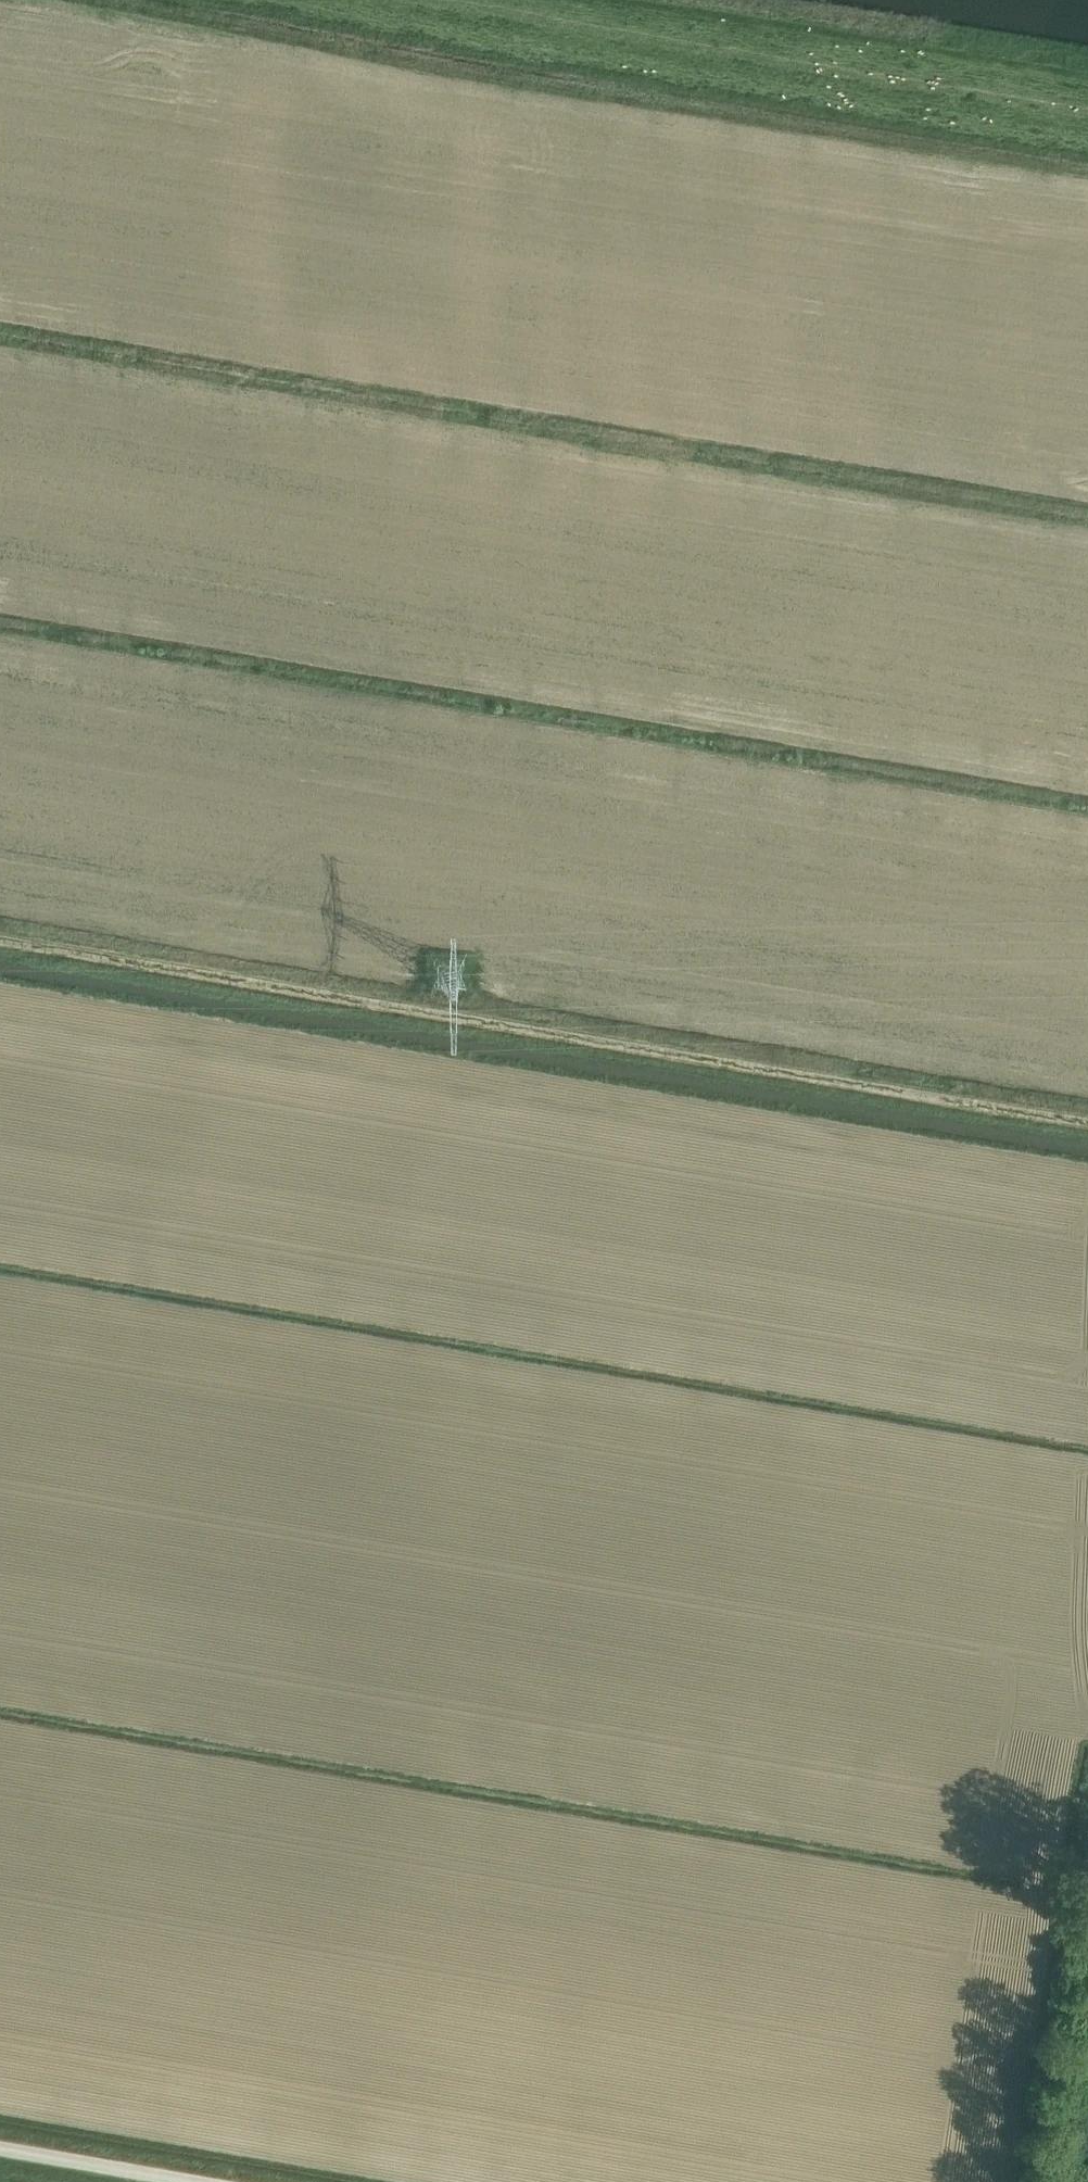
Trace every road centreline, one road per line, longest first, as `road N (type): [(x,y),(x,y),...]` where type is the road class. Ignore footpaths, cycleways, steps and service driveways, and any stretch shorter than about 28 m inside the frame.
road 1 (unclassified): [(196,2181),(0,2148)]

